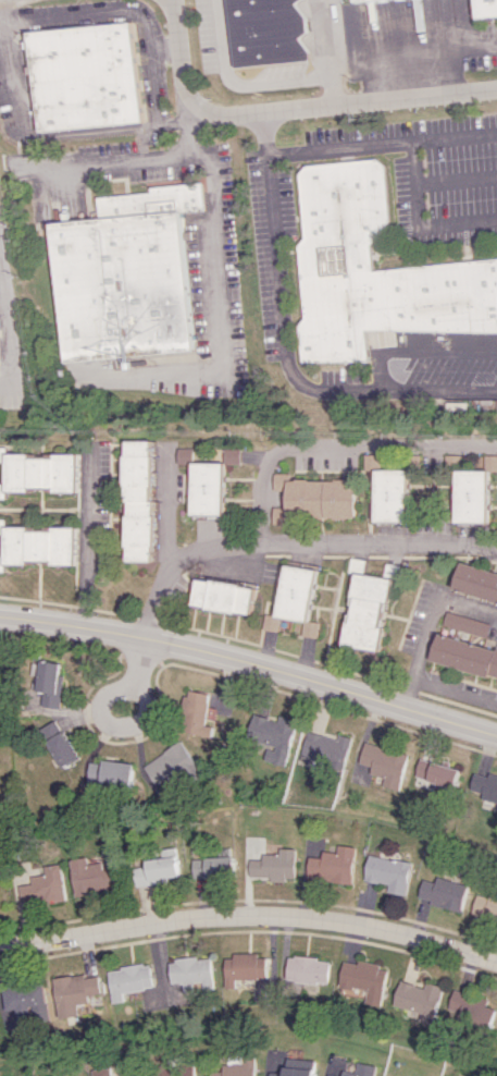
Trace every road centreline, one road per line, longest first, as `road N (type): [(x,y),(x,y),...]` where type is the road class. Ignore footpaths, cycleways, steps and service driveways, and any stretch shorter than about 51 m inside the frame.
road 1 (tertiary): [(496,737),(148,638),(0,620)]
road 2 (residential): [(496,963),(353,924),(224,914),(0,939)]
road 3 (residential): [(173,0),(183,75),(189,97),(207,113),(229,119),(496,90)]
road 4 (residential): [(496,547),(258,541),(209,549),(171,570),(148,638)]
road 5 (residential): [(148,638),(138,685),(104,701),(108,722),(131,725),(148,716),(148,695),(138,685)]

